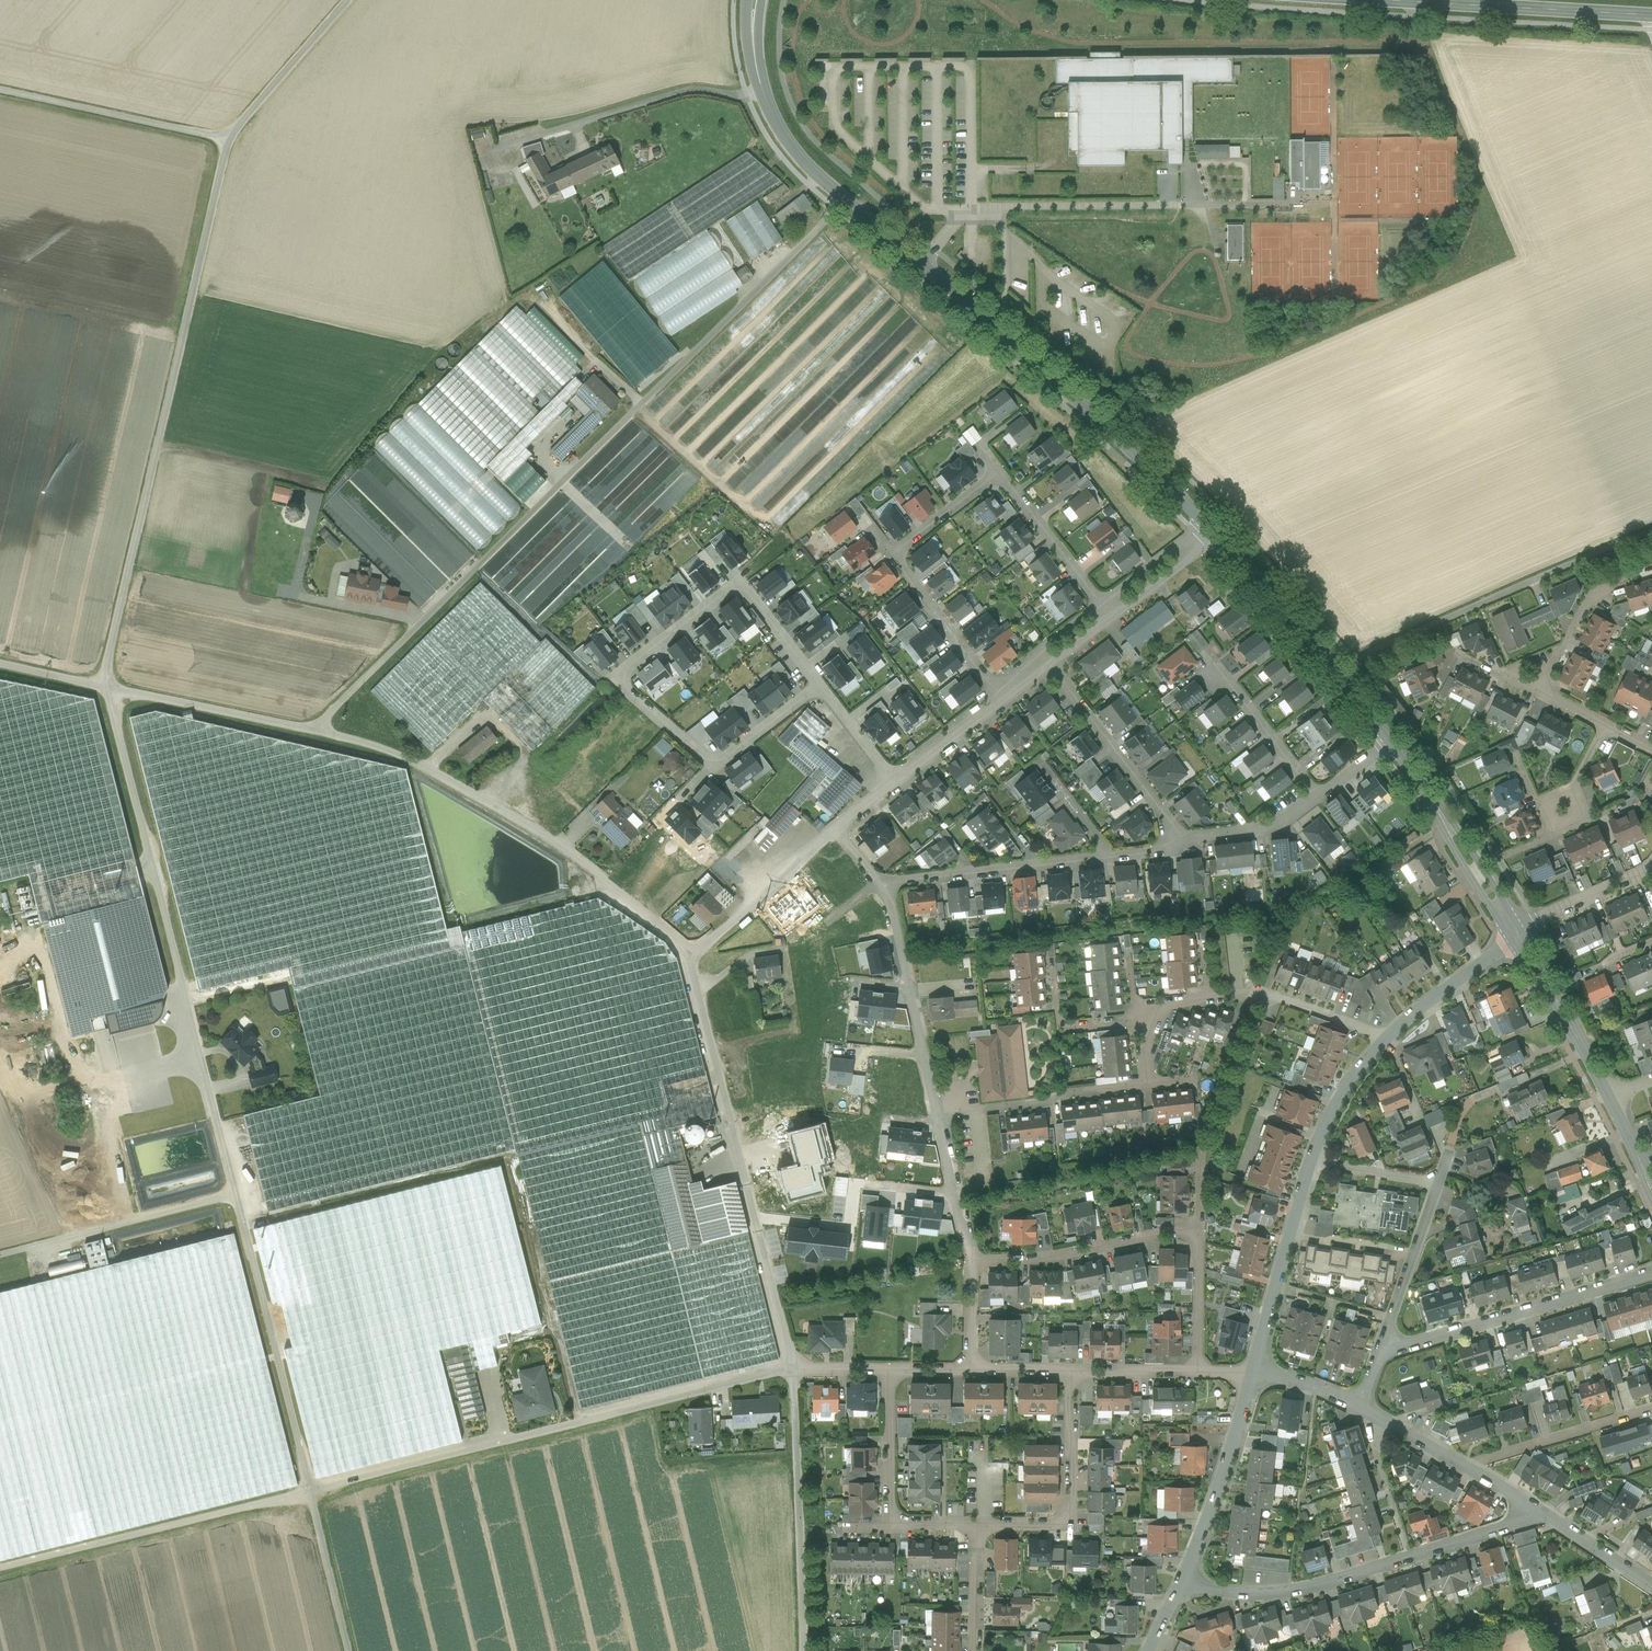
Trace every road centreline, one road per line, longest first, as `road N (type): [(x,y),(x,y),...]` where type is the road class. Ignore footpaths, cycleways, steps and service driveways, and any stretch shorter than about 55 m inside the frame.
road 1 (track): [(844,199),(313,730)]
road 2 (tertiary): [(1210,529),(1068,392),(815,174),(775,122),(753,49)]
road 3 (unclassified): [(689,955),(550,839),(406,758),(313,730),(108,689)]
road 4 (track): [(108,689),(226,140)]
road 5 (unclassified): [(108,689),(235,1195)]
road 6 (unclassified): [(794,1371),(310,1491)]
road 7 (residential): [(1100,603),(1000,474),(893,556),(1001,700)]
road 8 (unclassified): [(794,1371),(689,955)]
road 9 (residential): [(819,686),(740,582),(613,678),(713,767)]
road 10 (track): [(0,90),(226,140),(348,0)]
road 11 (track): [(1651,531),(1355,661)]
road 12 (unclassified): [(0,1569),(310,1491)]
road 13 (unclassified): [(235,1195),(310,1491)]
road 14 (residential): [(1180,843),(884,888)]
road 15 (tertiary): [(1395,746),(1210,529)]
road 16 (residential): [(1651,1273),(1379,1351)]
road 17 (track): [(794,1371),(805,1650)]
road 18 (track): [(762,90),(734,97),(679,93),(493,149)]
road 19 (secondary): [(1390,0),(1651,15)]
road 20 (residential): [(1145,1021),(1169,1004),(1254,994),(1387,1042)]
road 21 (residential): [(1071,1371),(1071,1524),(978,1525)]
road 22 (unclassified): [(235,1195),(0,1255)]
road 23 (residential): [(884,888),(896,907),(940,1115)]
road 24 (residential): [(969,1261),(1041,1260),(1199,1226)]
road 25 (residential): [(1409,1558),(1306,1590),(1263,1595),(1183,1585)]
road 26 (tertiary): [(1522,932),(1395,746)]
road 27 (residential): [(1050,665),(1180,843)]
road 28 (residential): [(1183,1585),(1249,1379)]
road 29 (residential): [(1252,1368),(1310,1162)]
road 30 (residential): [(940,1115),(1147,1083)]
road 31 (residential): [(689,955),(784,883),(837,827)]
road 32 (tertiary): [(1614,1098),(1522,932)]
road 33 (residential): [(1651,1407),(1470,1464)]
road 34 (track): [(477,795),(522,753),(491,719),(429,769)]
road 35 (residential): [(1379,1351),(1438,1184)]
road 36 (residential): [(1387,1042),(1522,932)]
road 37 (track): [(310,1491),(349,1650)]
road 38 (residential): [(1541,691),(1592,592),(1640,574)]
road 39 (residential): [(1360,1403),(1409,1558)]
road 40 (residential): [(1313,797),(1215,673)]
road 41 (track): [(642,404),(531,293)]
road 42 (residential): [(892,1370),(893,1523)]
road 43 (residential): [(940,1115),(969,1261)]
road 44 (residential): [(1052,967),(1058,1028),(1145,1021)]
road 45 (residential): [(1550,1514),(1409,1558)]
road 46 (residential): [(1199,1226),(1197,1373)]
road 47 (residential): [(1310,1162),(1347,1084),(1387,1042)]
road 48 (residential): [(1651,868),(1522,932)]
road 49 (residential): [(1313,797),(1269,826),(1180,843)]
road 50 (residential): [(894,783),(1001,700)]
road 51 (residential): [(713,767),(819,686)]
road 52 (residential): [(1438,1184),(1310,1162)]
road 53 (residential): [(1071,1371),(1197,1373)]
road 54 (residential): [(1470,1464),(1360,1403)]
road 55 (residential): [(978,1525),(977,1650)]
road 56 (residential): [(894,783),(819,686)]
road 57 (residential): [(1651,1580),(1550,1514)]
road 58 (residential): [(1112,618),(1184,564),(1200,538)]
road 59 (residential): [(1200,538),(1170,550),(1100,603)]

